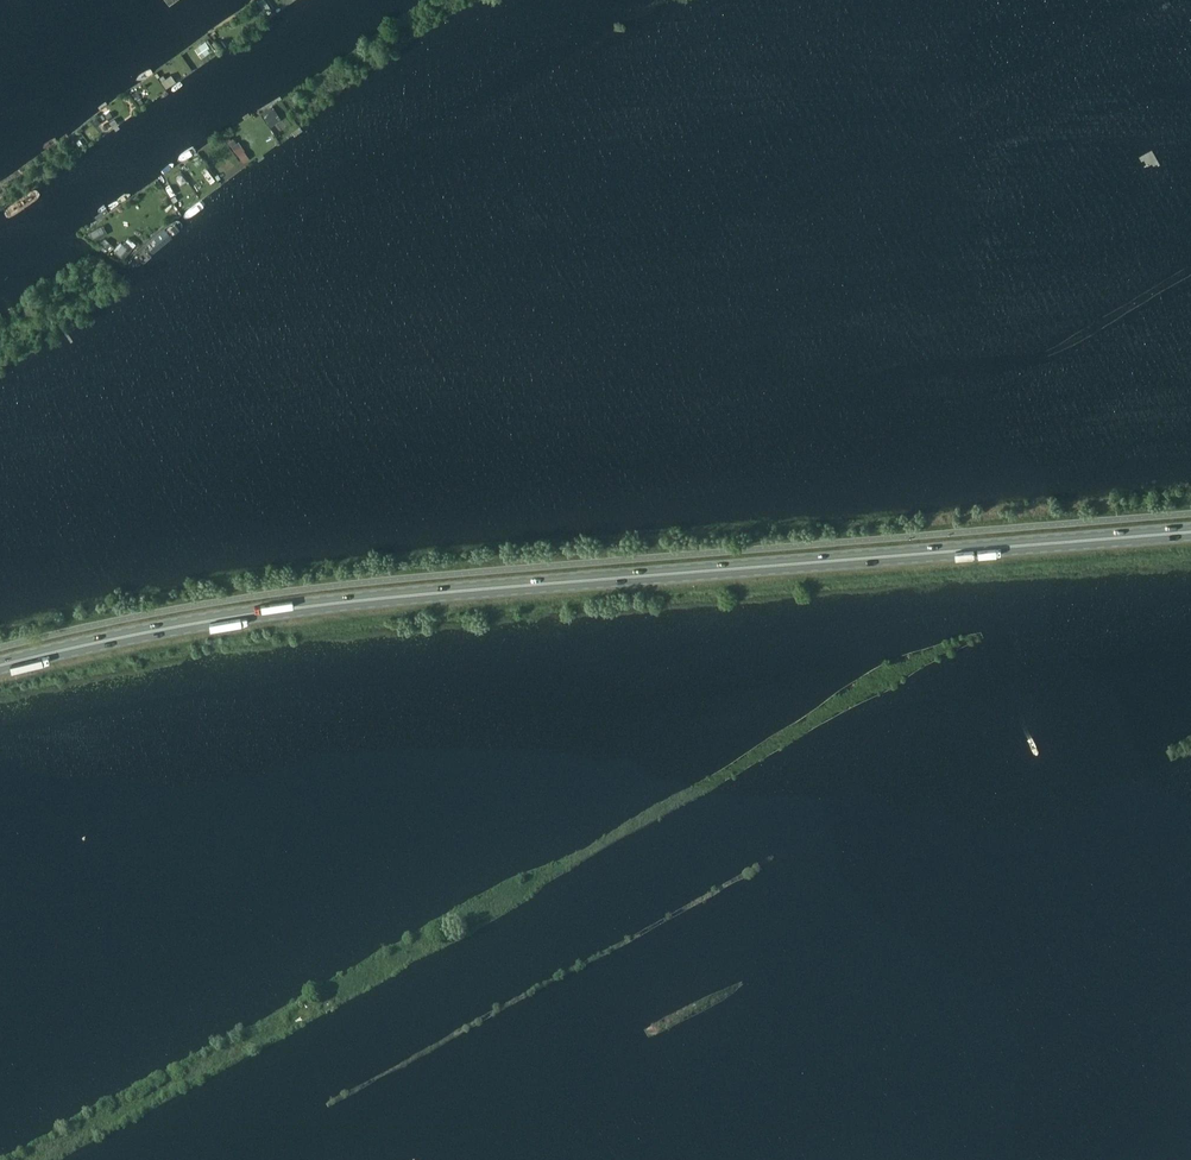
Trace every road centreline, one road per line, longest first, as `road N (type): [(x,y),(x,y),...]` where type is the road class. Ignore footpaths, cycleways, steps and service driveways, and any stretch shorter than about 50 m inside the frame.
road 1 (primary): [(0,666),(326,605),(1190,533)]

